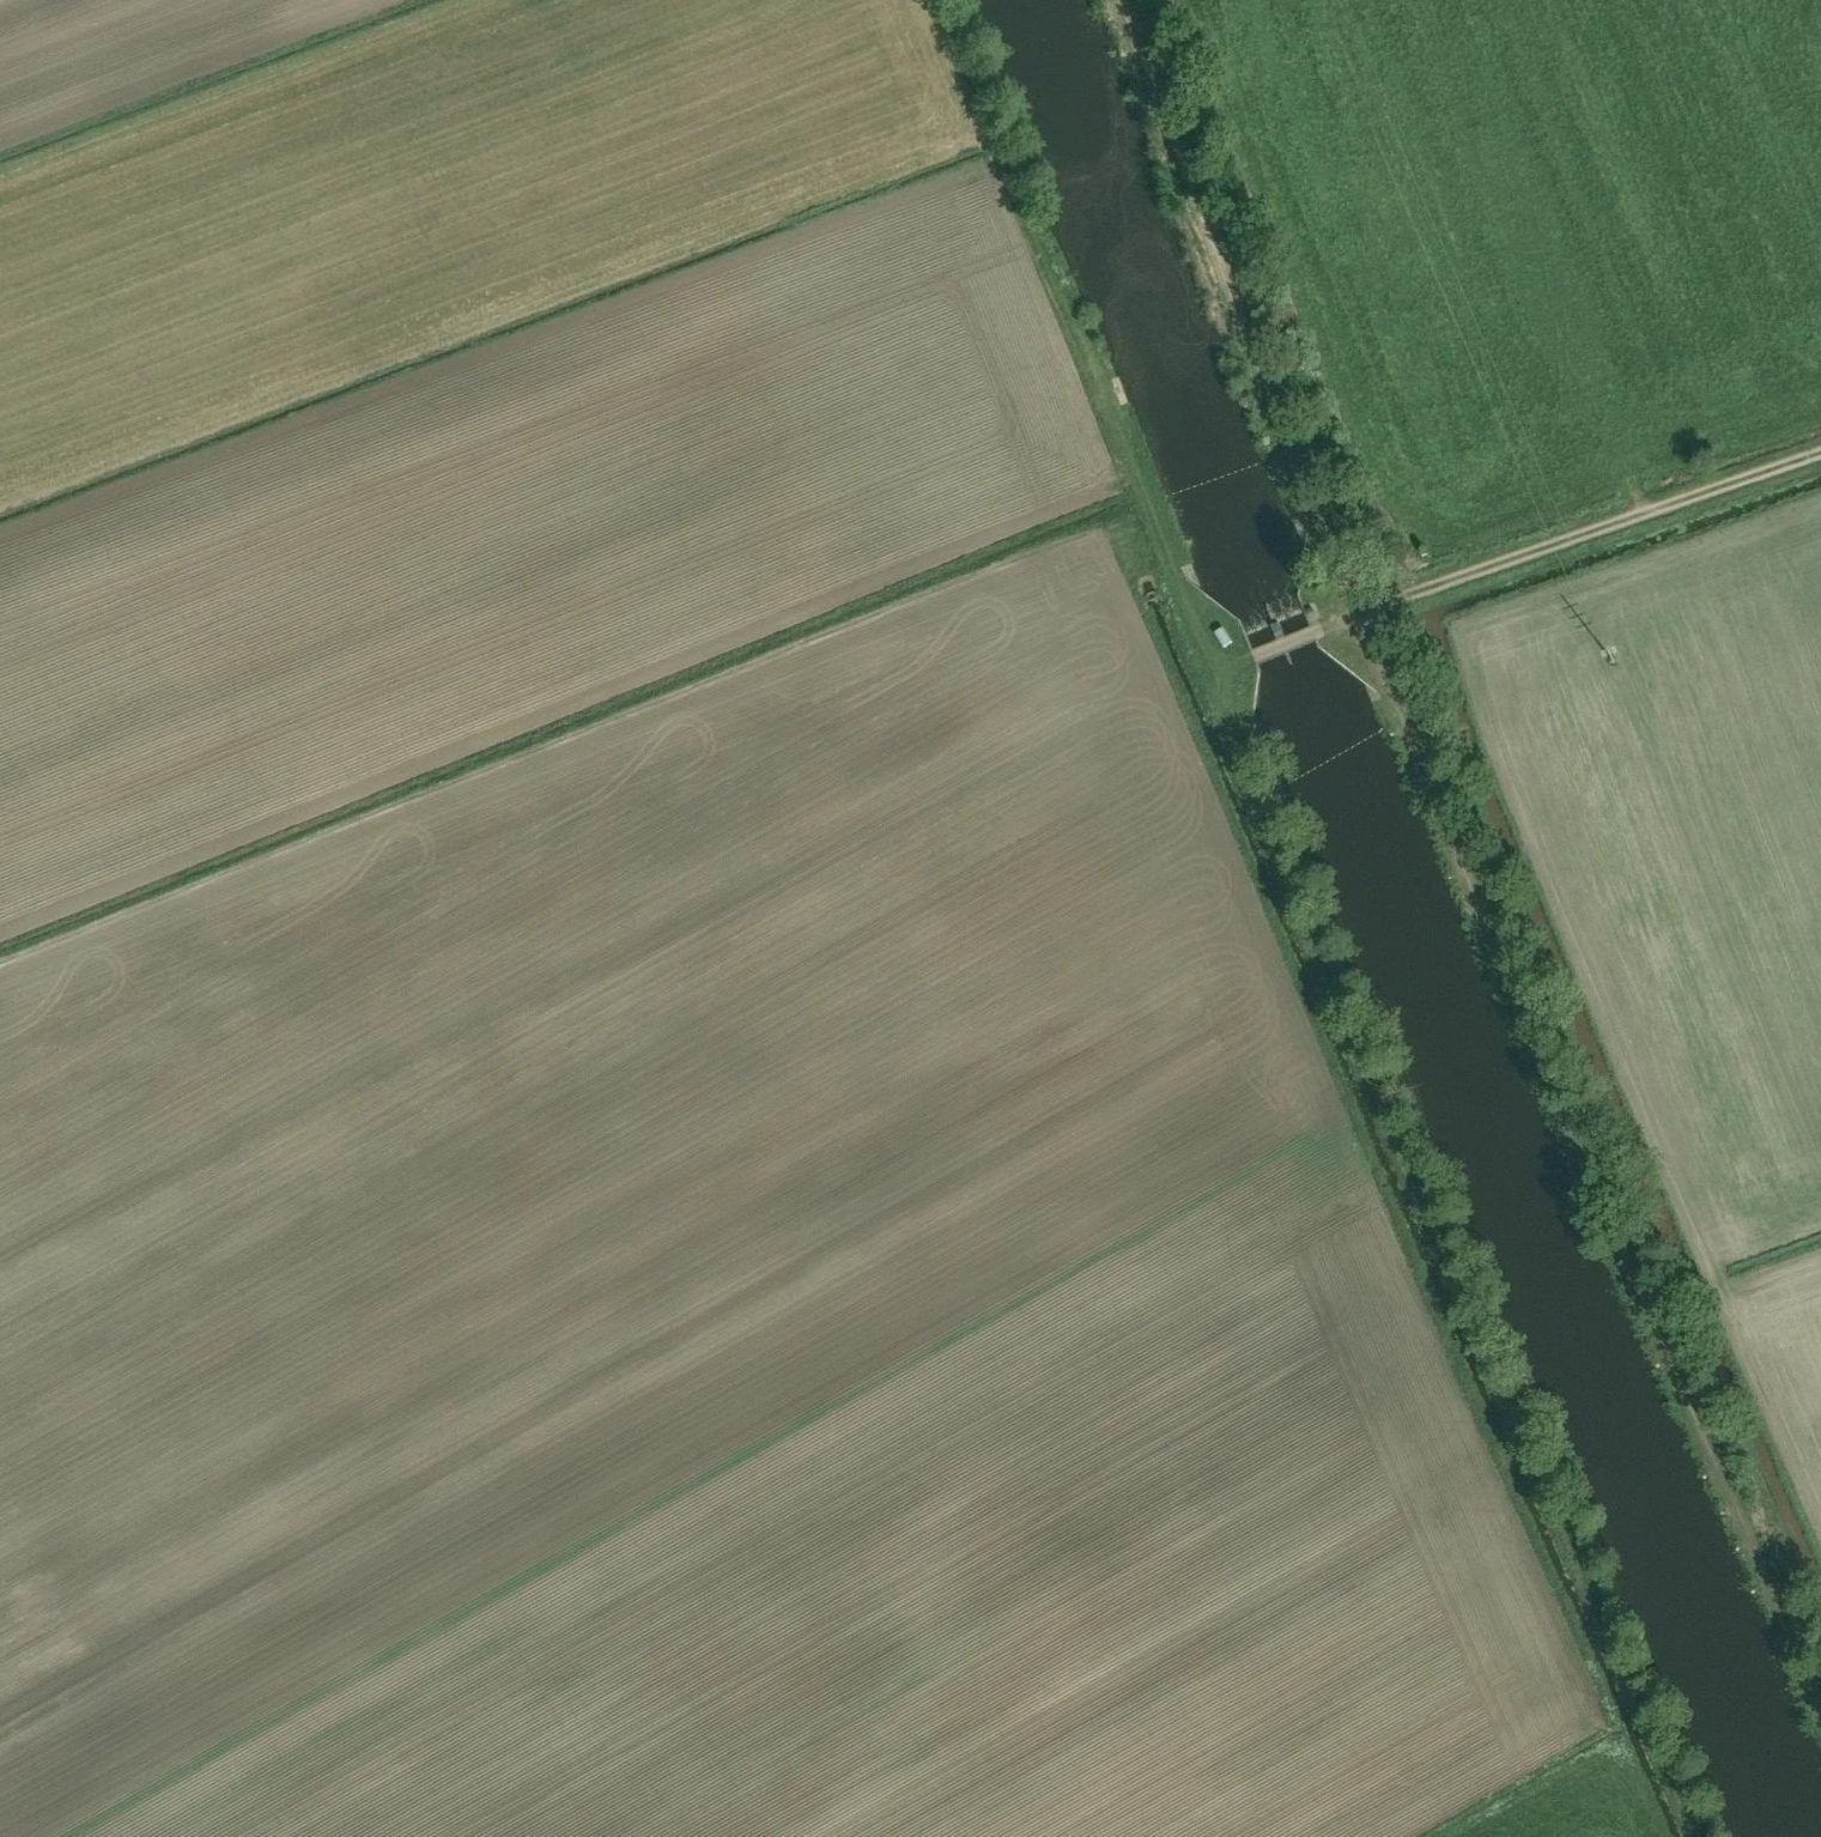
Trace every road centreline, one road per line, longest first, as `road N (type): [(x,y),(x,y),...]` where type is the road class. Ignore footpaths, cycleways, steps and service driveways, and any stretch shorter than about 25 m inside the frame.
road 1 (track): [(1360,615),(1820,1666)]
road 2 (track): [(1360,615),(1134,0)]
road 3 (track): [(1360,615),(1820,451)]

